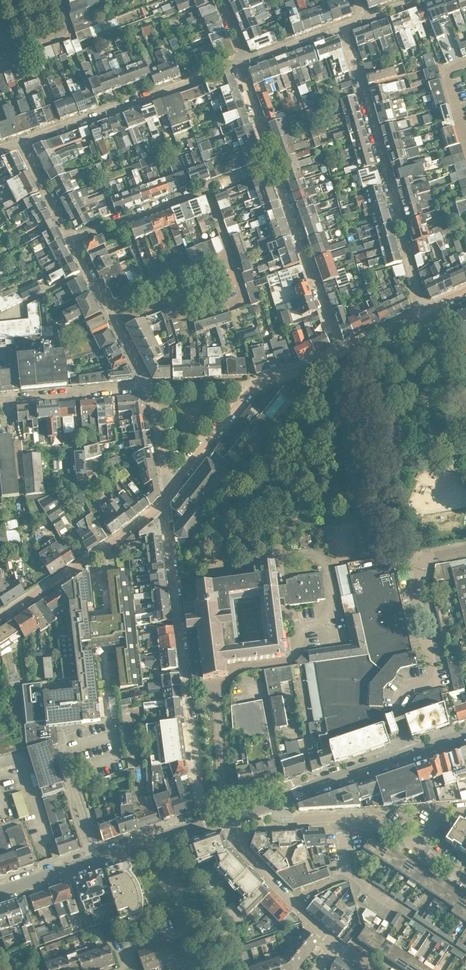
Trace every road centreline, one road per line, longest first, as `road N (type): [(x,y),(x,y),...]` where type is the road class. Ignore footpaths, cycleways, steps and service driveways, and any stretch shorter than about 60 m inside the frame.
road 1 (unclassified): [(163,505),(208,821)]
road 2 (residential): [(426,309),(344,26)]
road 3 (residential): [(399,720),(406,687),(428,683),(433,673),(413,560),(465,549)]
road 4 (residential): [(239,63),(20,142)]
road 5 (unclassified): [(71,241),(272,164)]
road 6 (residential): [(0,618),(163,505)]
road 7 (residential): [(272,164),(340,350)]
road 8 (unclassified): [(224,815),(233,842),(336,945)]
road 9 (tertiary): [(0,891),(160,837)]
road 10 (unclassified): [(150,387),(71,241)]
road 11 (unclassified): [(412,847),(380,816),(293,819),(268,801)]
road 12 (unclassified): [(118,954),(179,931),(177,888),(160,837)]
road 13 (unclassified): [(0,400),(150,387)]
road 14 (tertiary): [(268,801),(410,753)]
road 15 (residential): [(256,383),(167,494)]

